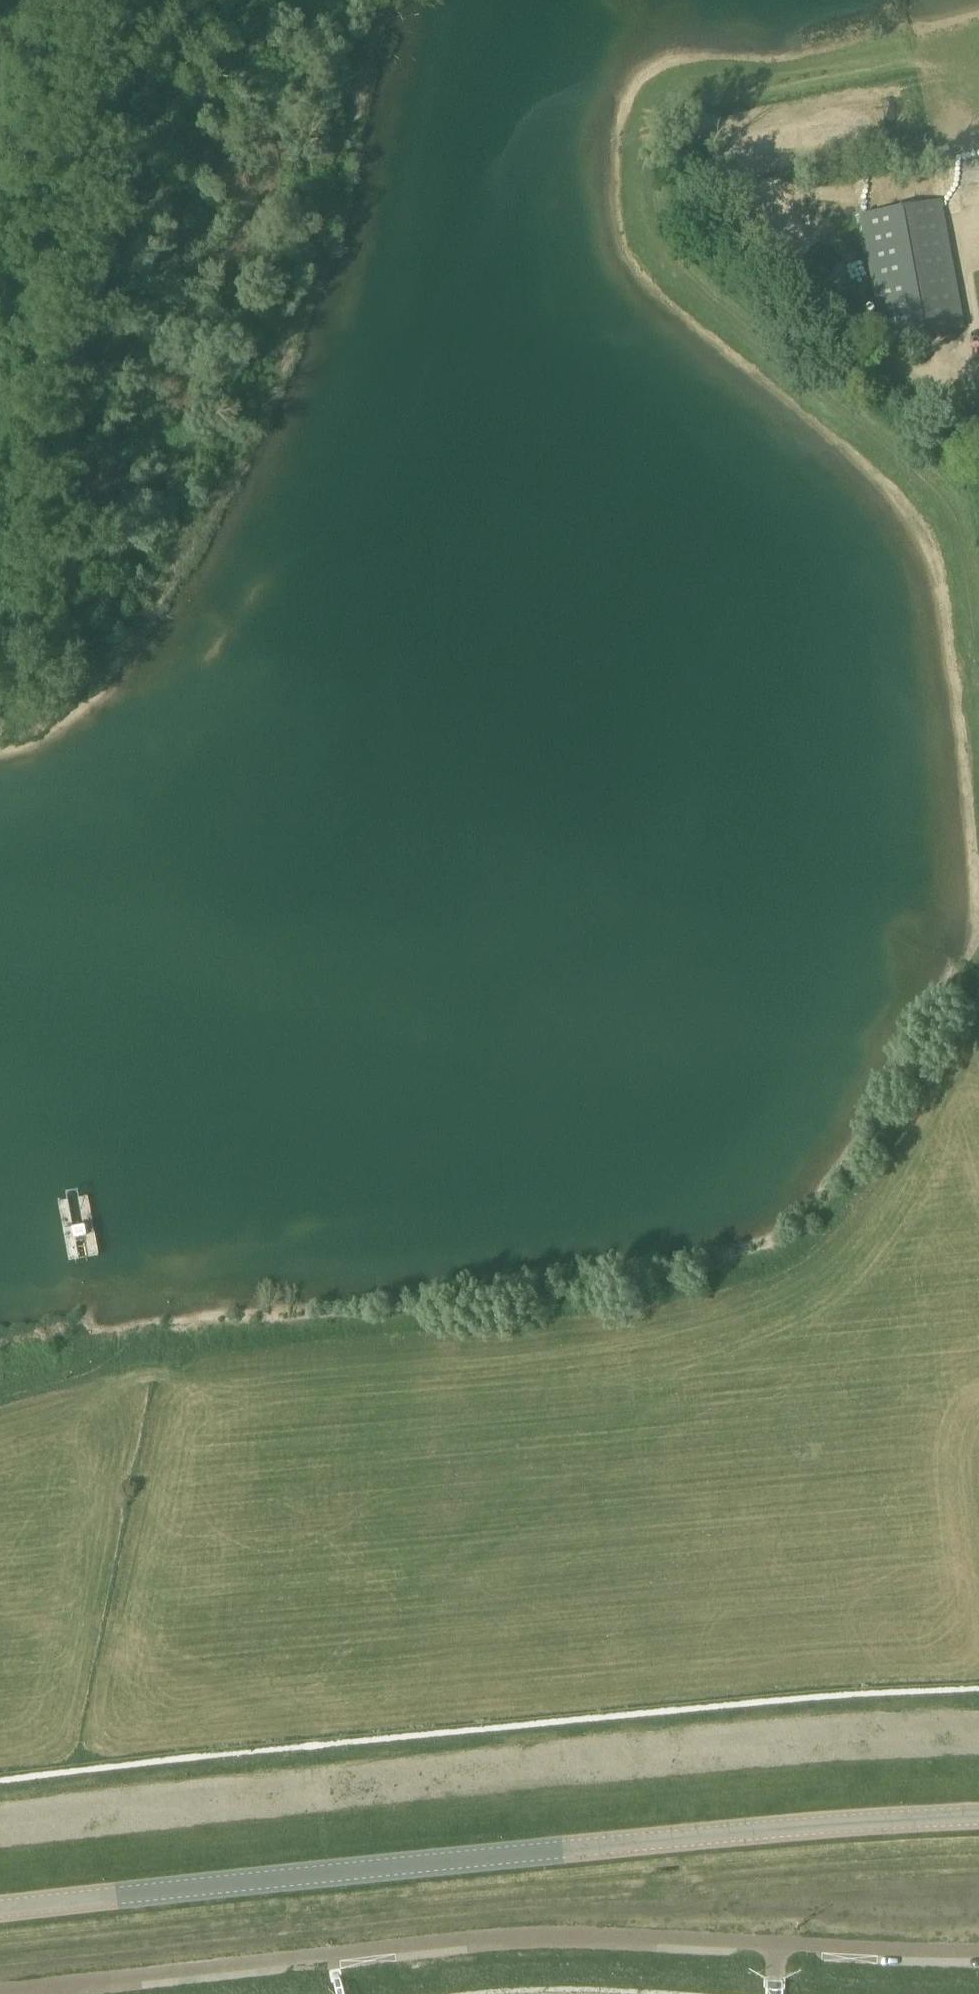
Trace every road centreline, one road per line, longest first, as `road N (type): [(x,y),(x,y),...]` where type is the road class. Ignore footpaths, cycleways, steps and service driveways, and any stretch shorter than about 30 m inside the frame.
road 1 (secondary): [(0,1910),(515,1853),(978,1815)]
road 2 (track): [(914,170),(918,108),(978,78)]

